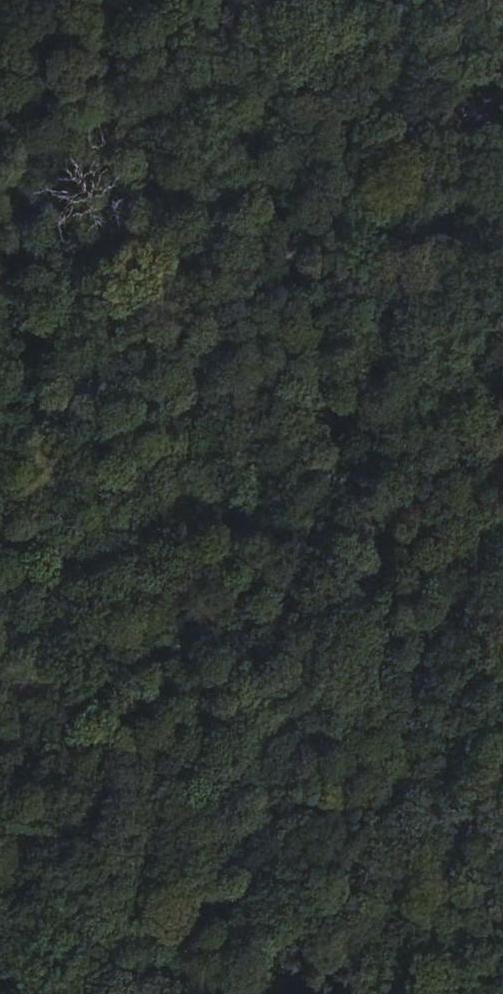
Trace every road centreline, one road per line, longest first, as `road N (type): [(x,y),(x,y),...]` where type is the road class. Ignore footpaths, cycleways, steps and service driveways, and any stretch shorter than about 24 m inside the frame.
road 1 (track): [(0,945),(502,985)]
road 2 (track): [(0,339),(52,0)]

